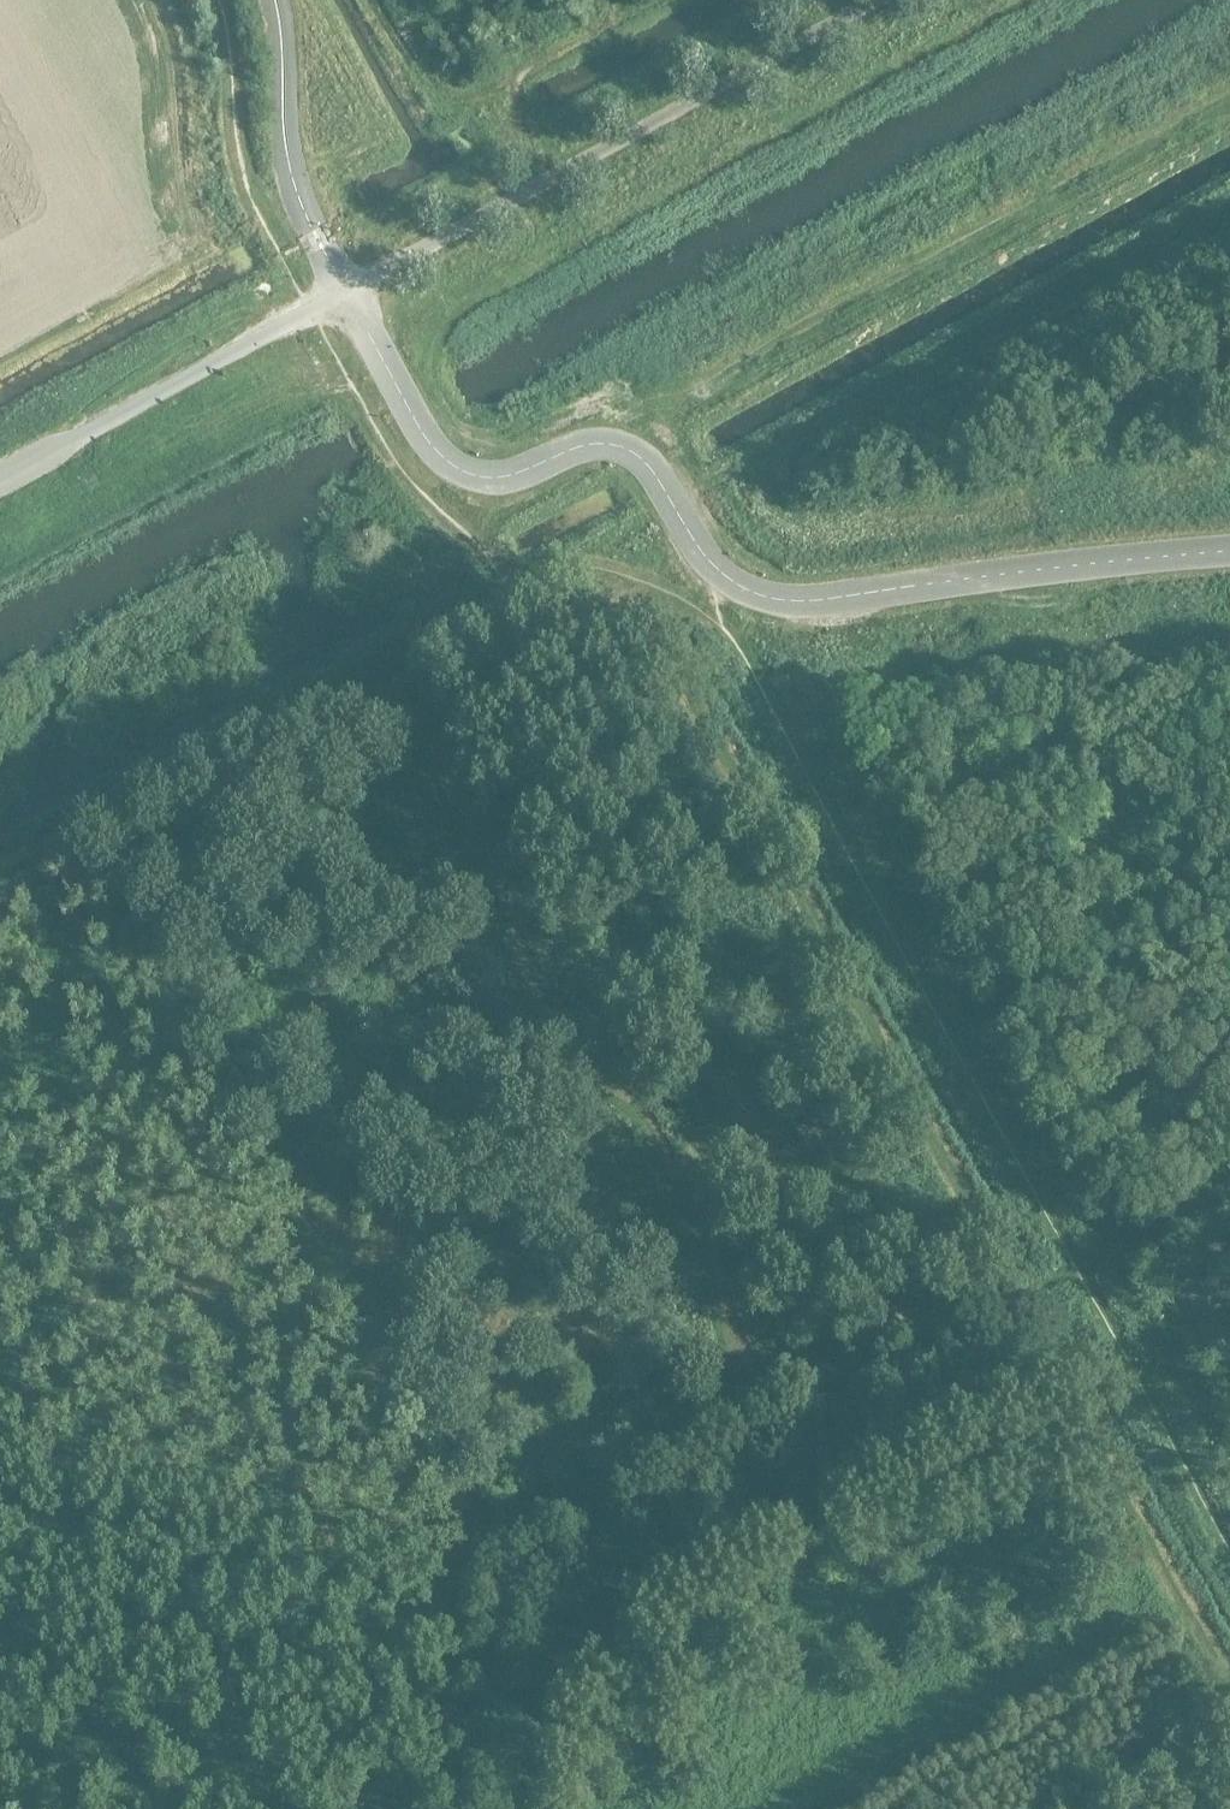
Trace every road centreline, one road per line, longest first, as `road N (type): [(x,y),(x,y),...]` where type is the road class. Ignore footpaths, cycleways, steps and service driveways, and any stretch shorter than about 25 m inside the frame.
road 1 (tertiary): [(343,291),(447,462),(485,478),(509,477),(586,443),(619,445),(646,463),(712,567),(756,595),(802,602),(1115,560),(1229,554)]
road 2 (unclassified): [(0,480),(343,291)]
road 3 (unclassified): [(271,0),(284,169),(343,291)]

